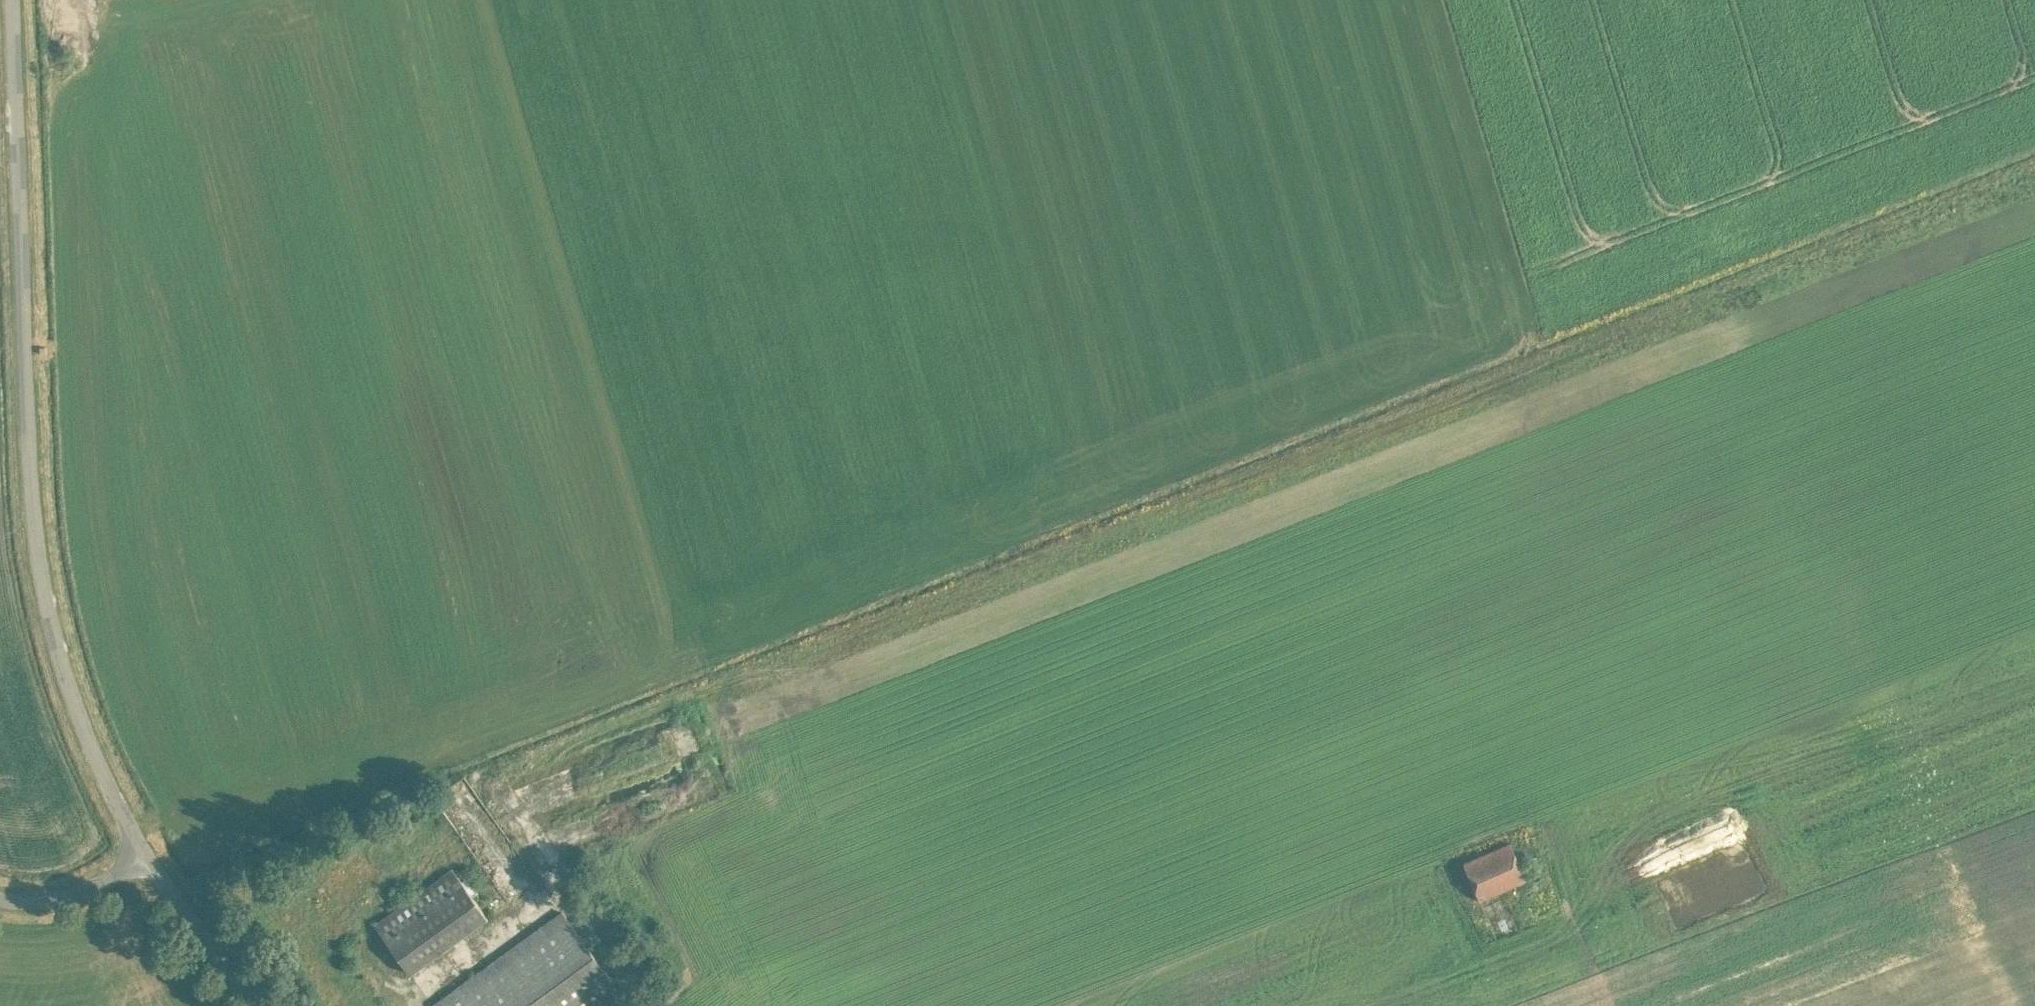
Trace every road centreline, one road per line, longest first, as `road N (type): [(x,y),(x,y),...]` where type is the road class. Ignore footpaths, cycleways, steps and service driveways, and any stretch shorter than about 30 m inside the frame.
road 1 (unclassified): [(149,856),(77,711),(42,577),(31,484),(13,0)]
road 2 (unclassified): [(257,1005),(149,856)]
road 3 (unclassified): [(149,856),(83,892),(32,902),(0,898)]

